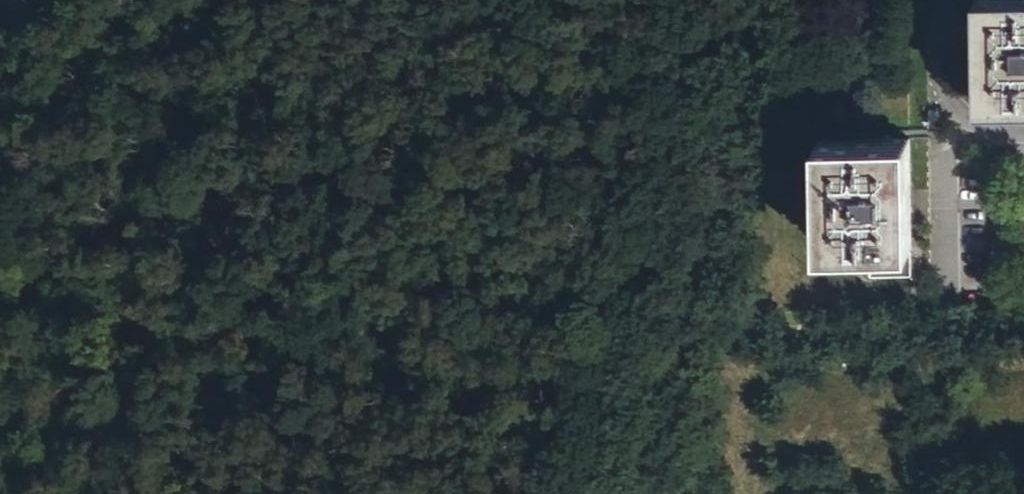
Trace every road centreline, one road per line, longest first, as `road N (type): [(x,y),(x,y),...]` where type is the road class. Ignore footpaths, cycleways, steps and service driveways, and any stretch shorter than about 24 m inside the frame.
road 1 (track): [(187,283),(229,231),(432,79),(515,0)]
road 2 (track): [(0,443),(71,399),(140,339),(187,283)]
road 3 (residential): [(1023,130),(986,131),(959,111),(942,80),(944,0)]
road 4 (track): [(760,32),(642,0)]

